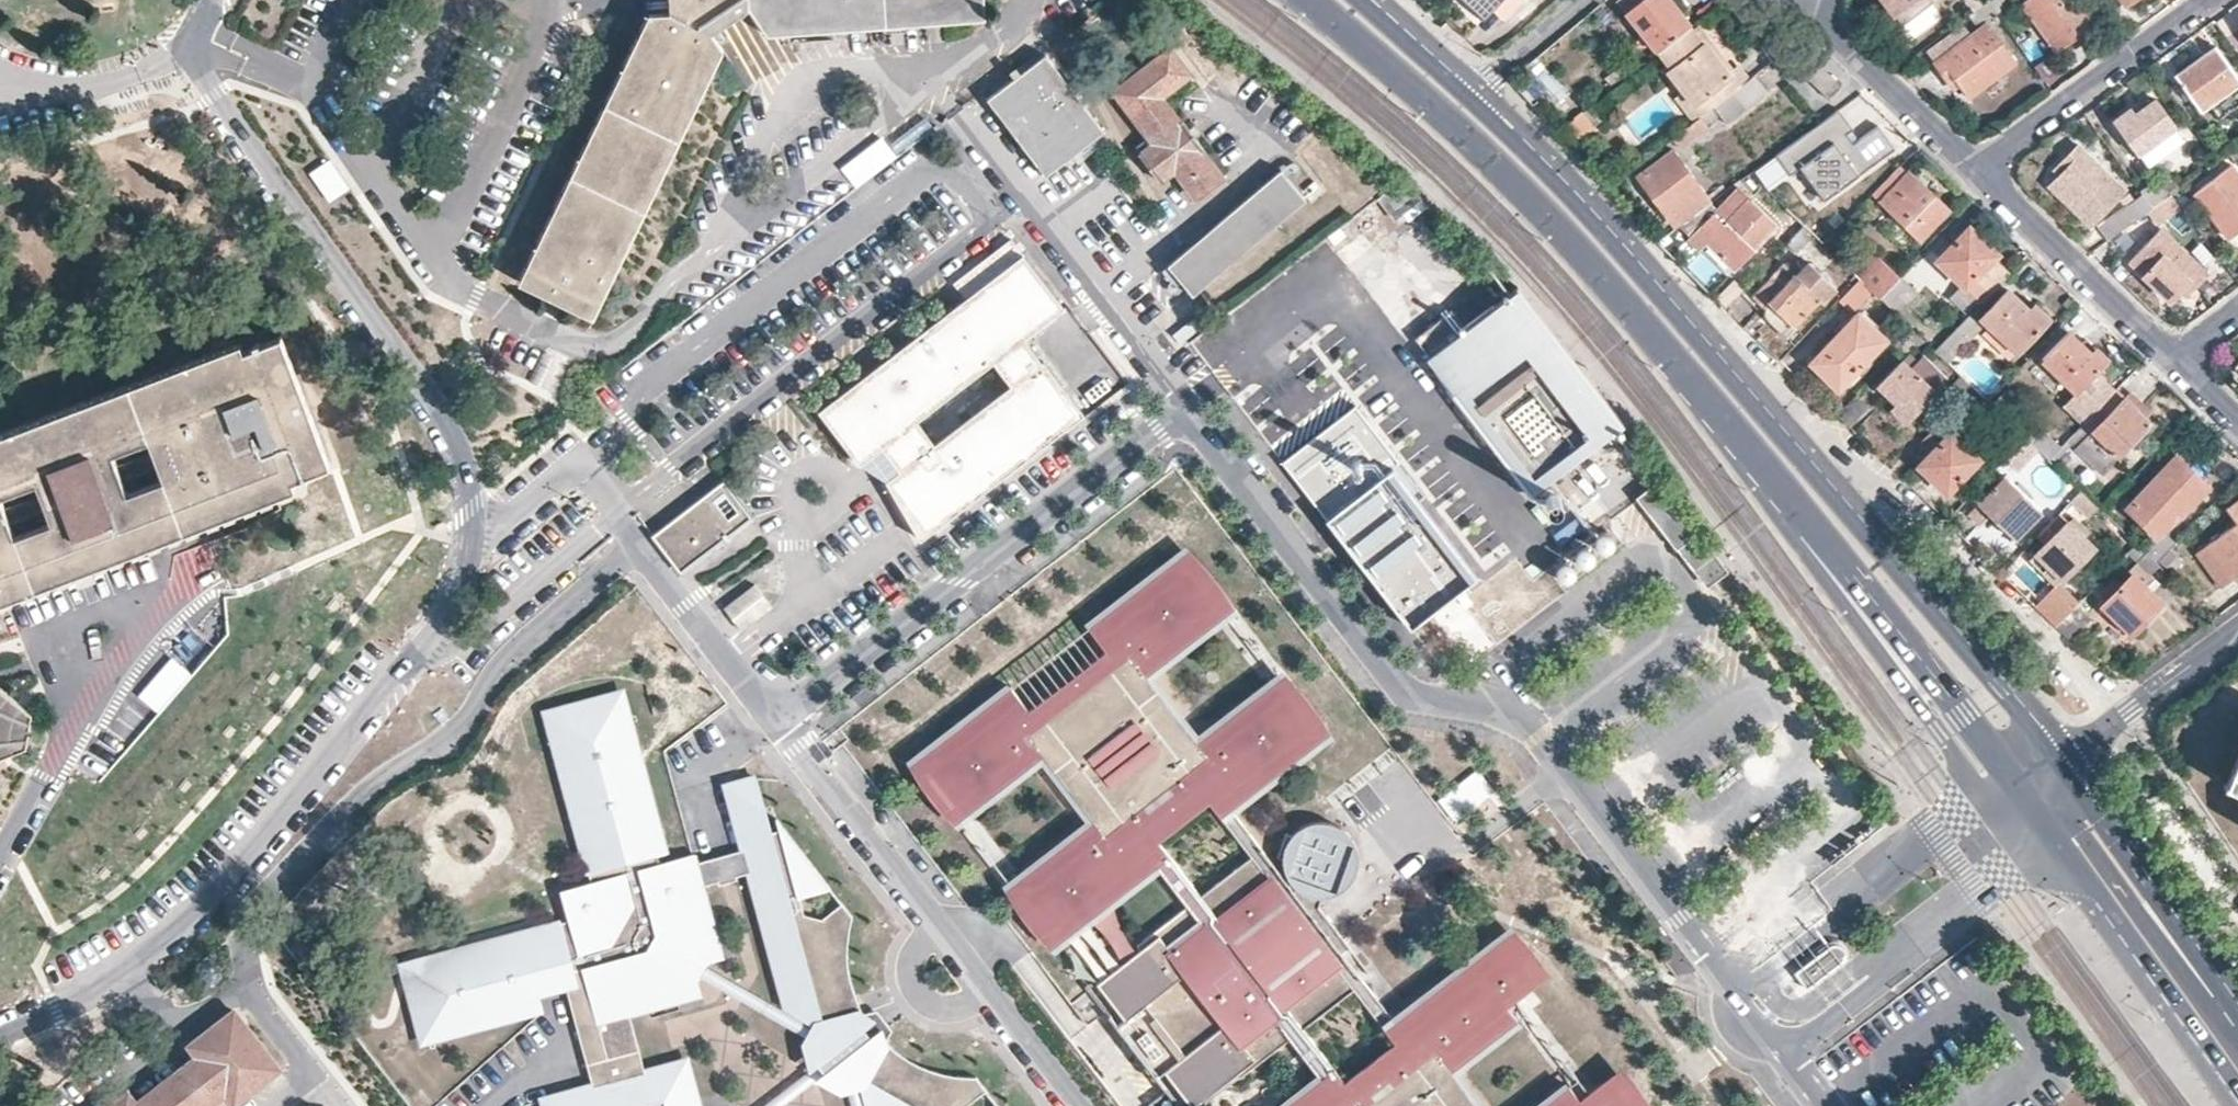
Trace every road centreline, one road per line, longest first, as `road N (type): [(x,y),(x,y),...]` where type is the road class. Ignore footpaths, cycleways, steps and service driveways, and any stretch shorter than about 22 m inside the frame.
road 1 (residential): [(0,1027),(135,960),(451,601),(470,528),(452,442),(182,54)]
road 2 (primary): [(1311,0),(1535,199),(1822,532)]
road 3 (residential): [(2120,719),(1843,443),(1768,377),(1739,378)]
road 4 (primary): [(2059,764),(1739,378)]
road 5 (primary): [(1739,378),(1570,184),(1473,96)]
road 6 (primary): [(2018,797),(2237,1098)]
road 7 (primary): [(1822,532),(1824,579),(1999,812)]
road 8 (primary): [(1822,532),(1951,695),(2018,797)]
road 9 (primary): [(2237,1033),(2192,986),(2043,778)]
road 10 (primary): [(2237,1029),(2059,764)]
road 11 (residential): [(2206,0),(1976,169)]
road 12 (residential): [(2174,359),(1976,169)]
road 13 (residential): [(1976,169),(1805,0)]
road 14 (residential): [(0,73),(77,92),(133,82),(182,54)]
road 15 (residential): [(1473,96),(1584,0)]
road 16 (residential): [(2120,719),(2237,633)]
road 17 (primary): [(1473,96),(1369,0)]

